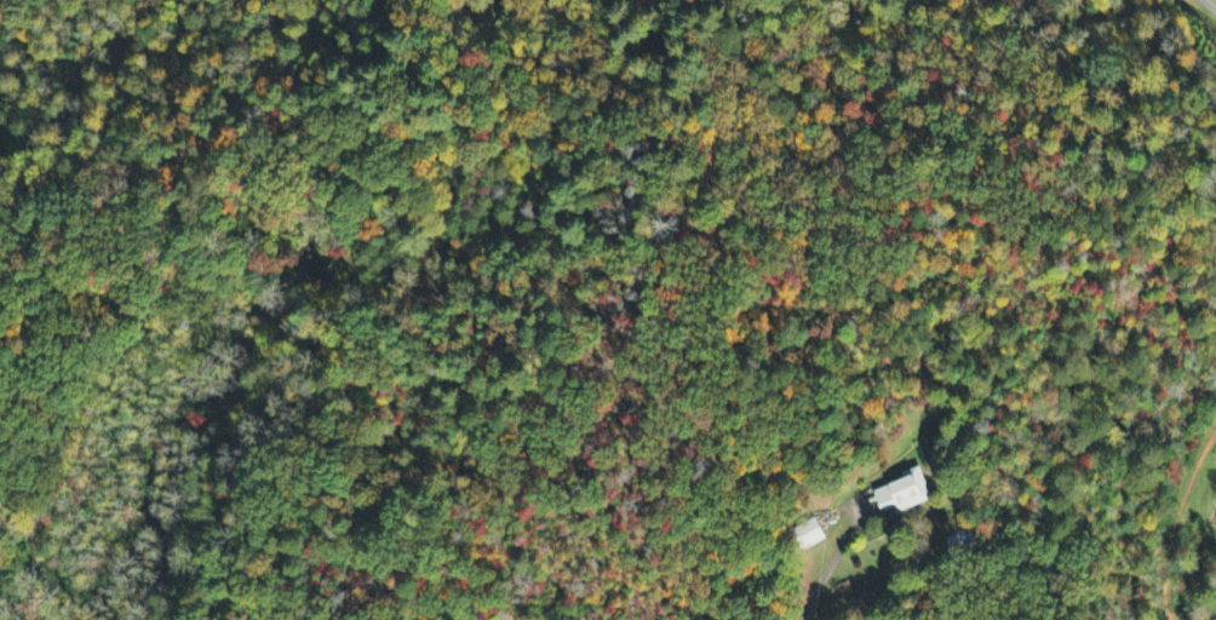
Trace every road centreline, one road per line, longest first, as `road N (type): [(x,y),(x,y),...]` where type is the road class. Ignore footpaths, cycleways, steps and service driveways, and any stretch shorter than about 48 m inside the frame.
road 1 (residential): [(802,619),(865,511)]

